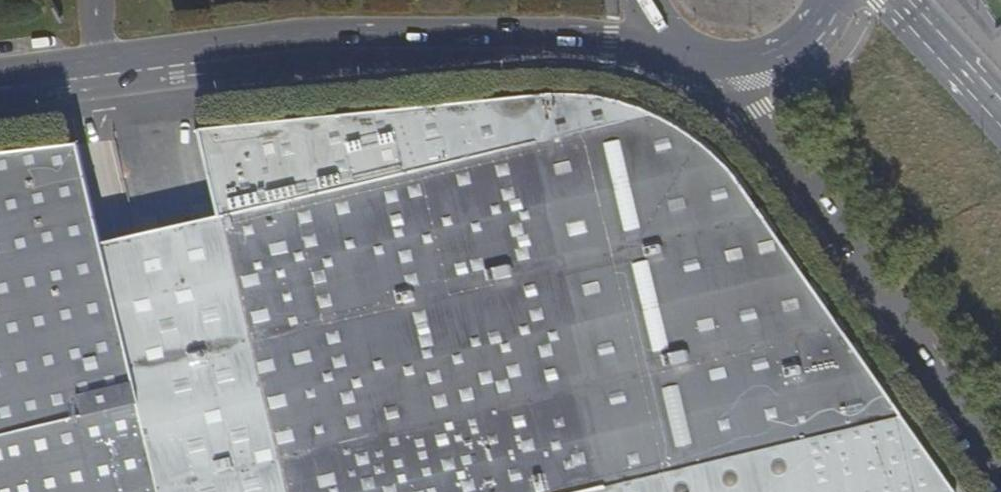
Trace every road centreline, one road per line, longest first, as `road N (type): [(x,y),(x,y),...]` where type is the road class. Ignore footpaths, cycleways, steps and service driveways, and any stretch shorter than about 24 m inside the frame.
road 1 (secondary): [(104,59),(296,34),(541,33),(659,42)]
road 2 (secondary): [(728,70),(1000,466)]
road 3 (secondary): [(1000,121),(884,0)]
road 4 (secondary): [(728,70),(785,57),(834,0)]

